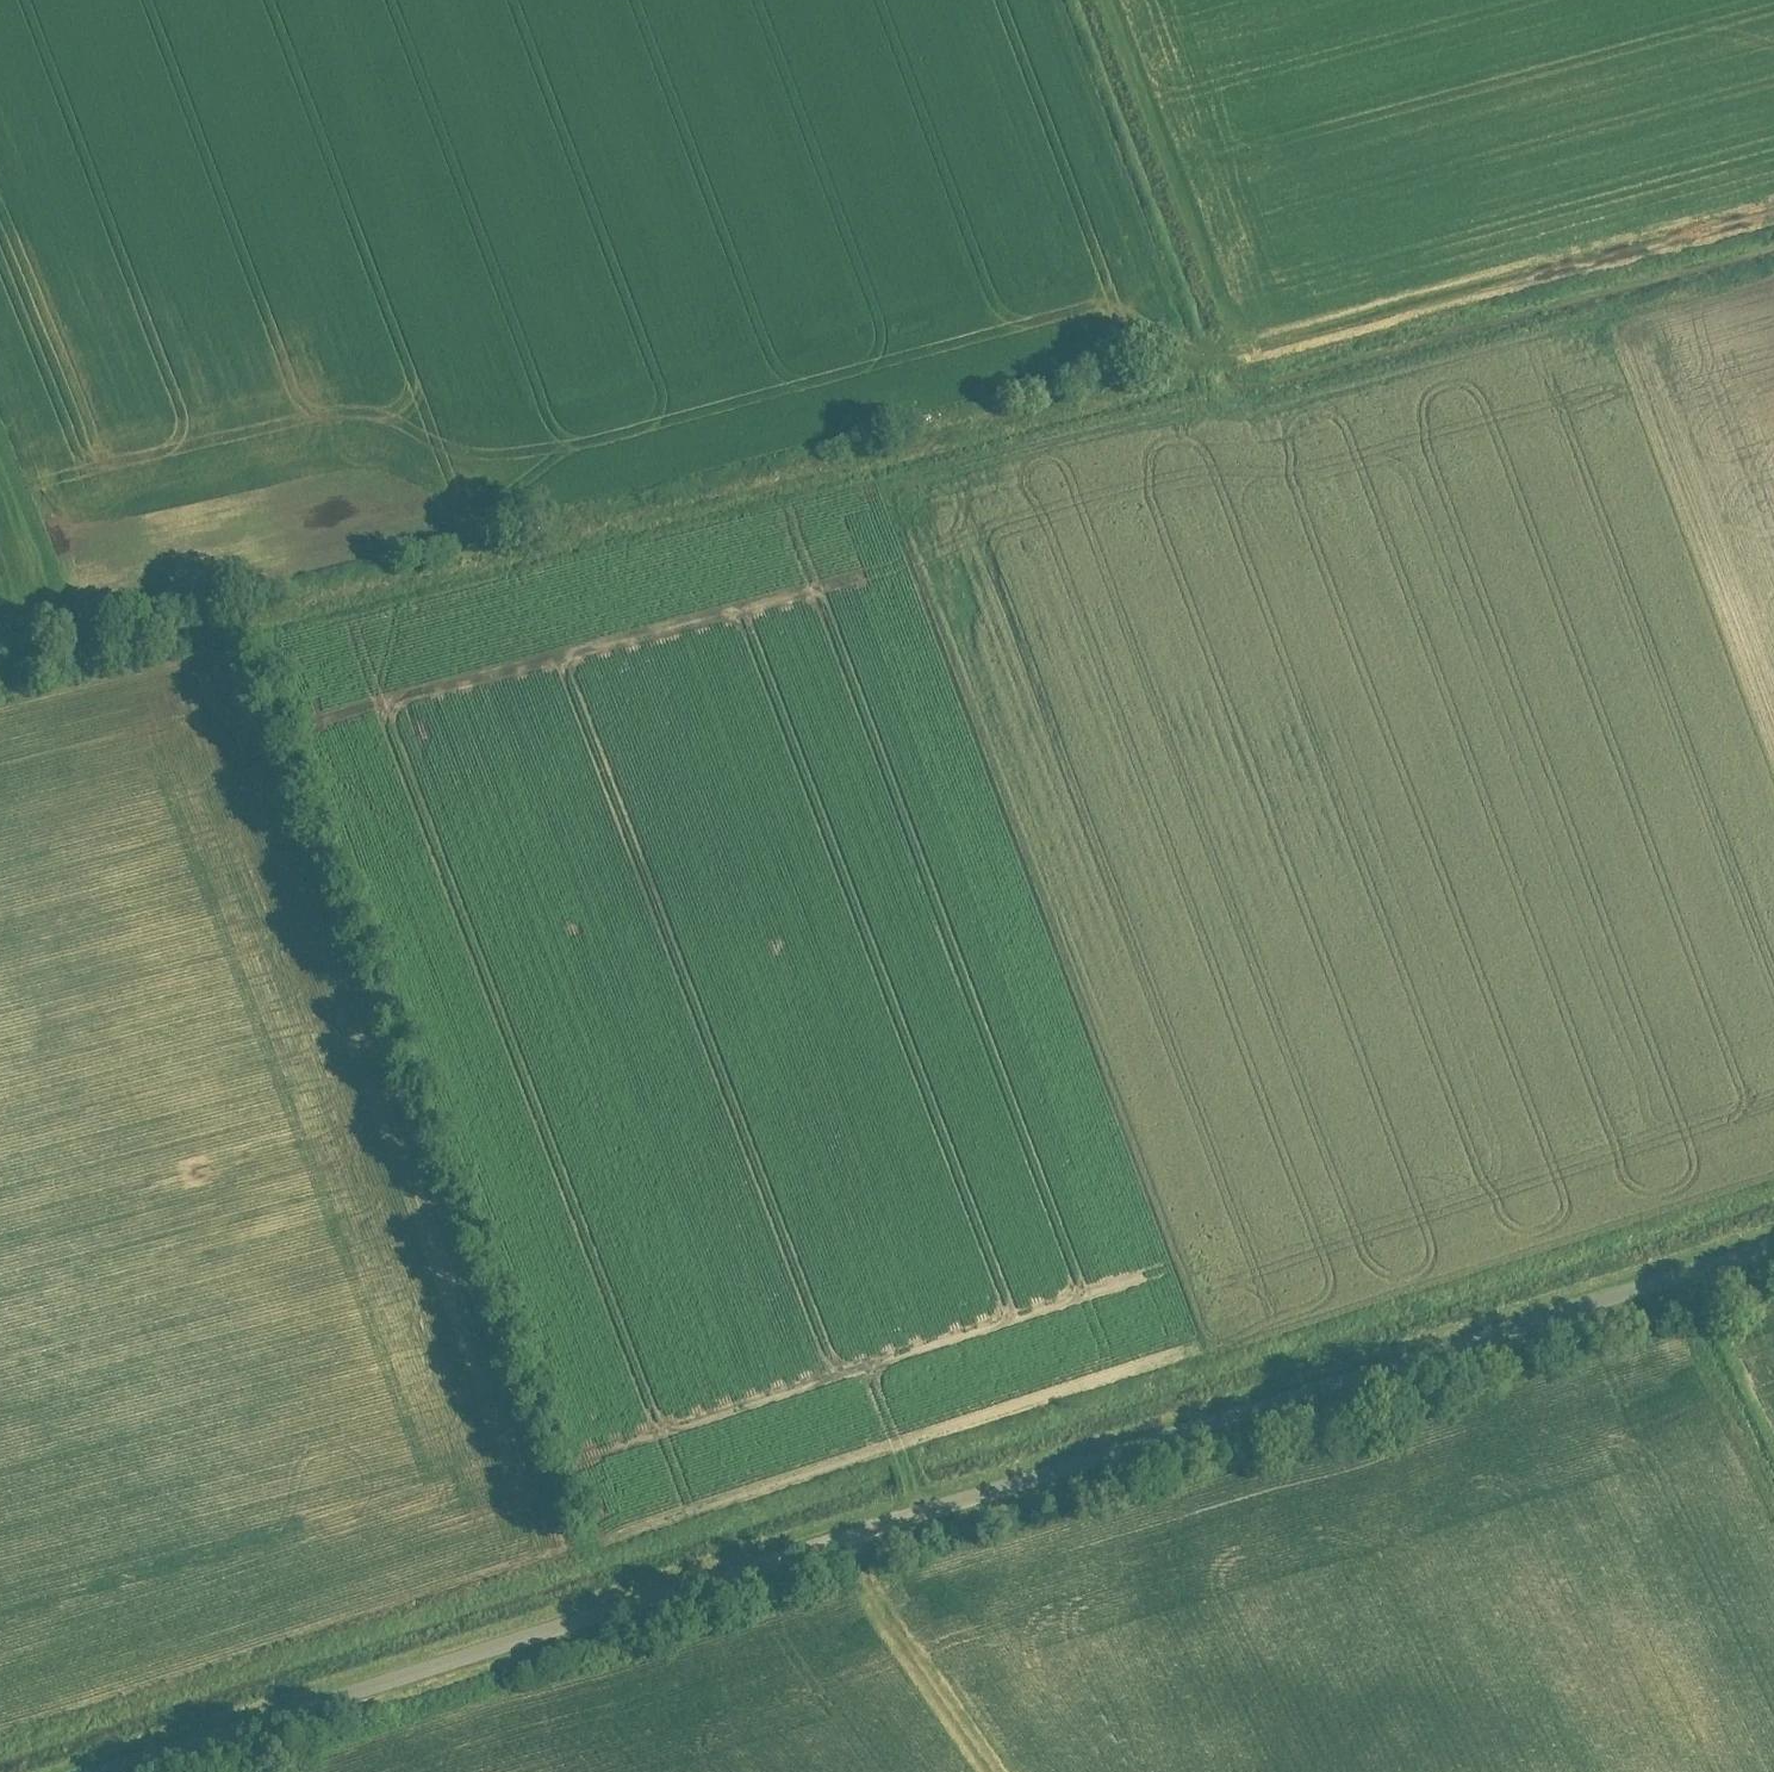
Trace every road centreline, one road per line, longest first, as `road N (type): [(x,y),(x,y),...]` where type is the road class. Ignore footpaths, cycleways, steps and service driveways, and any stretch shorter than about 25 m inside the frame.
road 1 (track): [(1773,200),(0,672)]
road 2 (unclassified): [(1773,1246),(79,1771)]

